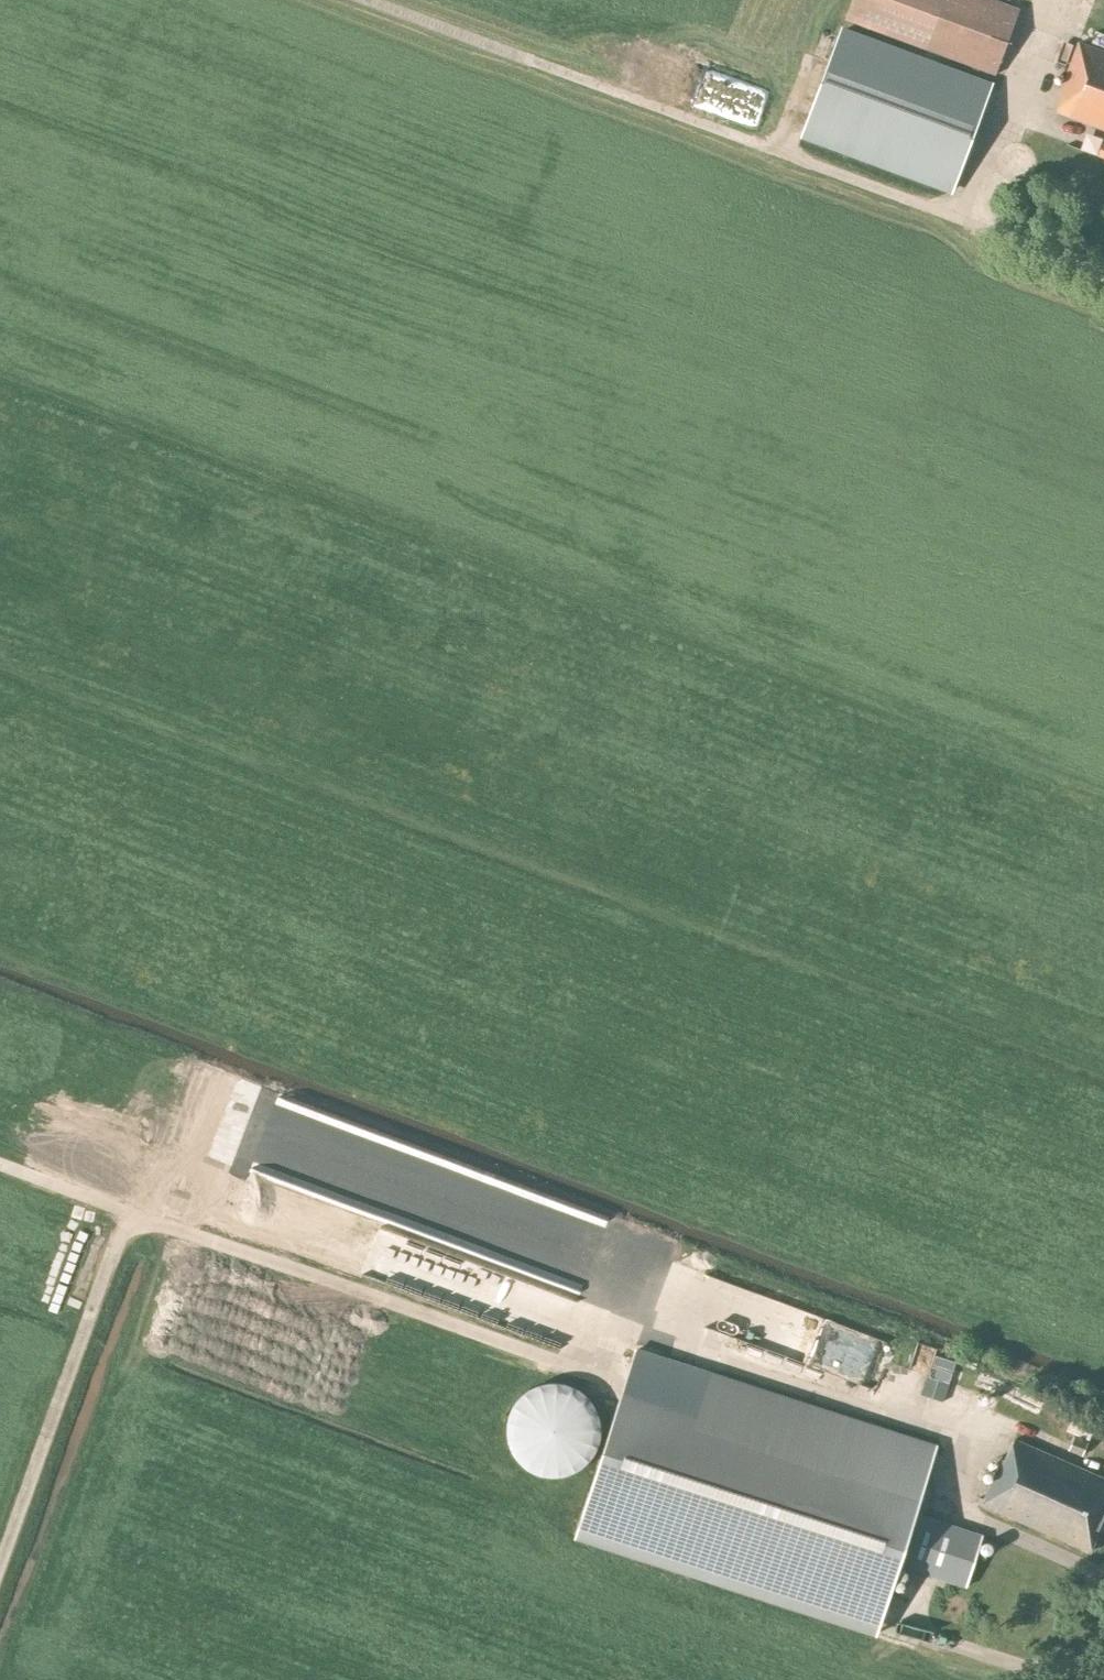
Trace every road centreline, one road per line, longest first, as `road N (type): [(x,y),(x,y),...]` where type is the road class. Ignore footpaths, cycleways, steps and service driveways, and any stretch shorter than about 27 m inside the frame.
road 1 (unclassified): [(1103,277),(970,220)]

